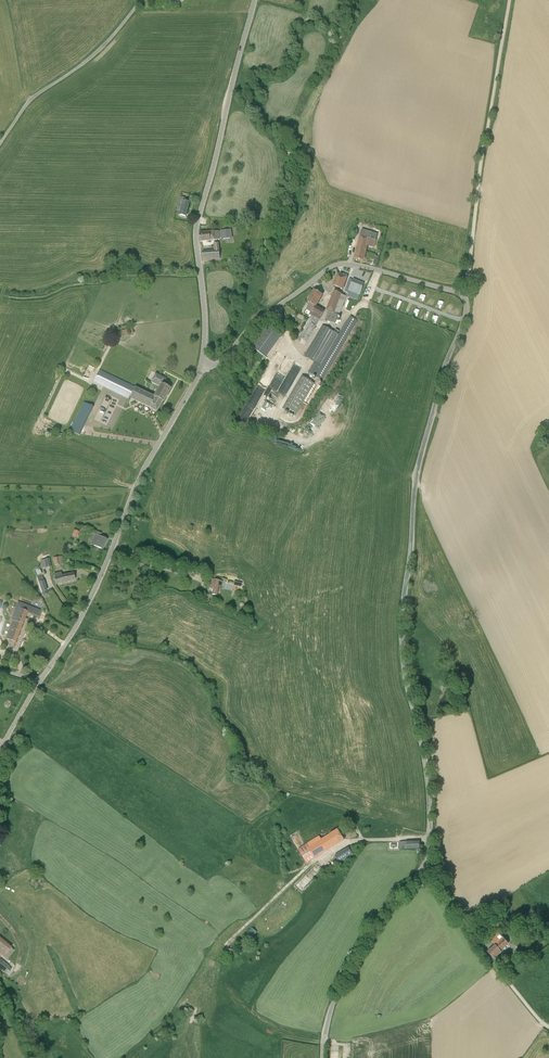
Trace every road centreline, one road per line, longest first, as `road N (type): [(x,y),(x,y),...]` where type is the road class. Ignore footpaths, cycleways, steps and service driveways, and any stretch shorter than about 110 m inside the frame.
road 1 (unclassified): [(428,865),(429,792),(405,676),(403,604),(419,463),(465,319),(465,295)]
road 2 (unclassified): [(203,365),(197,225),(255,0)]
road 3 (unclassified): [(38,683),(84,611),(140,478),(203,365)]
road 4 (unclassified): [(203,365),(221,361),(259,320),(337,265),(465,295)]
road 5 (track): [(465,295),(509,0)]
road 6 (unclassified): [(323,1057),(330,1014),(353,960),(428,865)]
road 7 (unclassified): [(0,143),(30,100),(88,59),(141,0)]
road 8 (unclassified): [(548,1026),(488,957),(428,865)]
road 9 (track): [(225,946),(317,861)]

